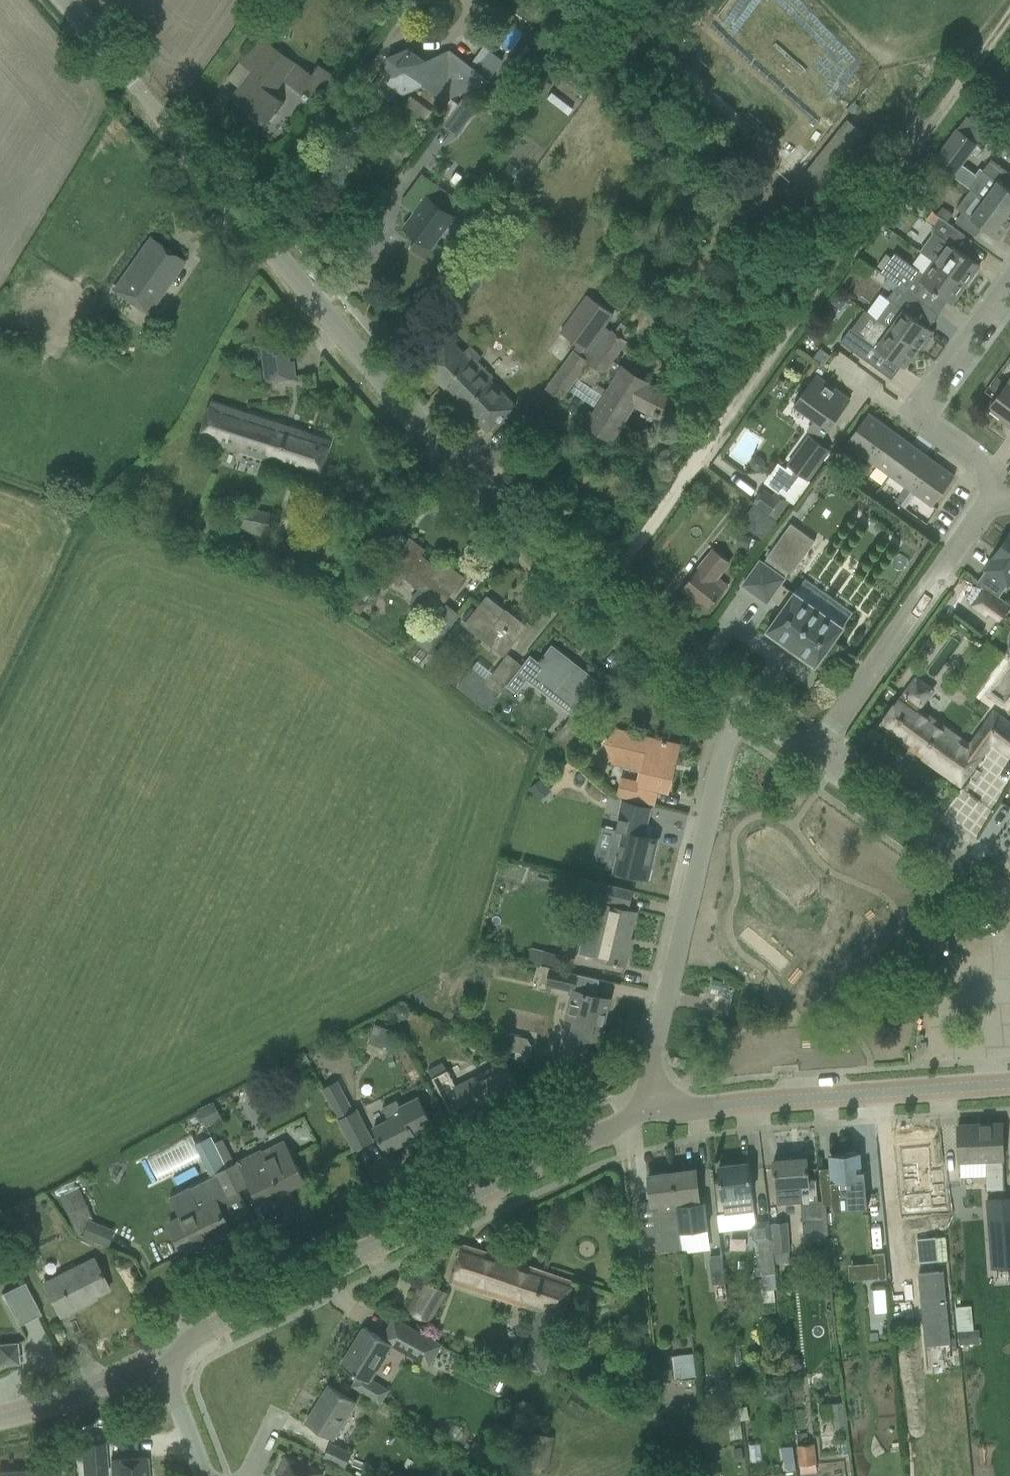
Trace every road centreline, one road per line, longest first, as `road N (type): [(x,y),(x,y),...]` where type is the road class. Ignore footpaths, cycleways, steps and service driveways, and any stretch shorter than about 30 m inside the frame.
road 1 (residential): [(746,709),(591,595),(516,527),(63,0)]
road 2 (track): [(591,595),(671,510),(1009,35)]
road 3 (tertiary): [(163,1373),(195,1343),(653,1109)]
road 4 (residential): [(653,1109),(651,1053),(730,736),(746,709)]
road 5 (tertiary): [(653,1109),(1009,1086)]
road 6 (residential): [(808,755),(998,489)]
road 7 (residential): [(1009,897),(808,755)]
road 8 (tertiary): [(0,1419),(163,1373)]
road 9 (residential): [(1009,280),(931,389),(927,411)]

